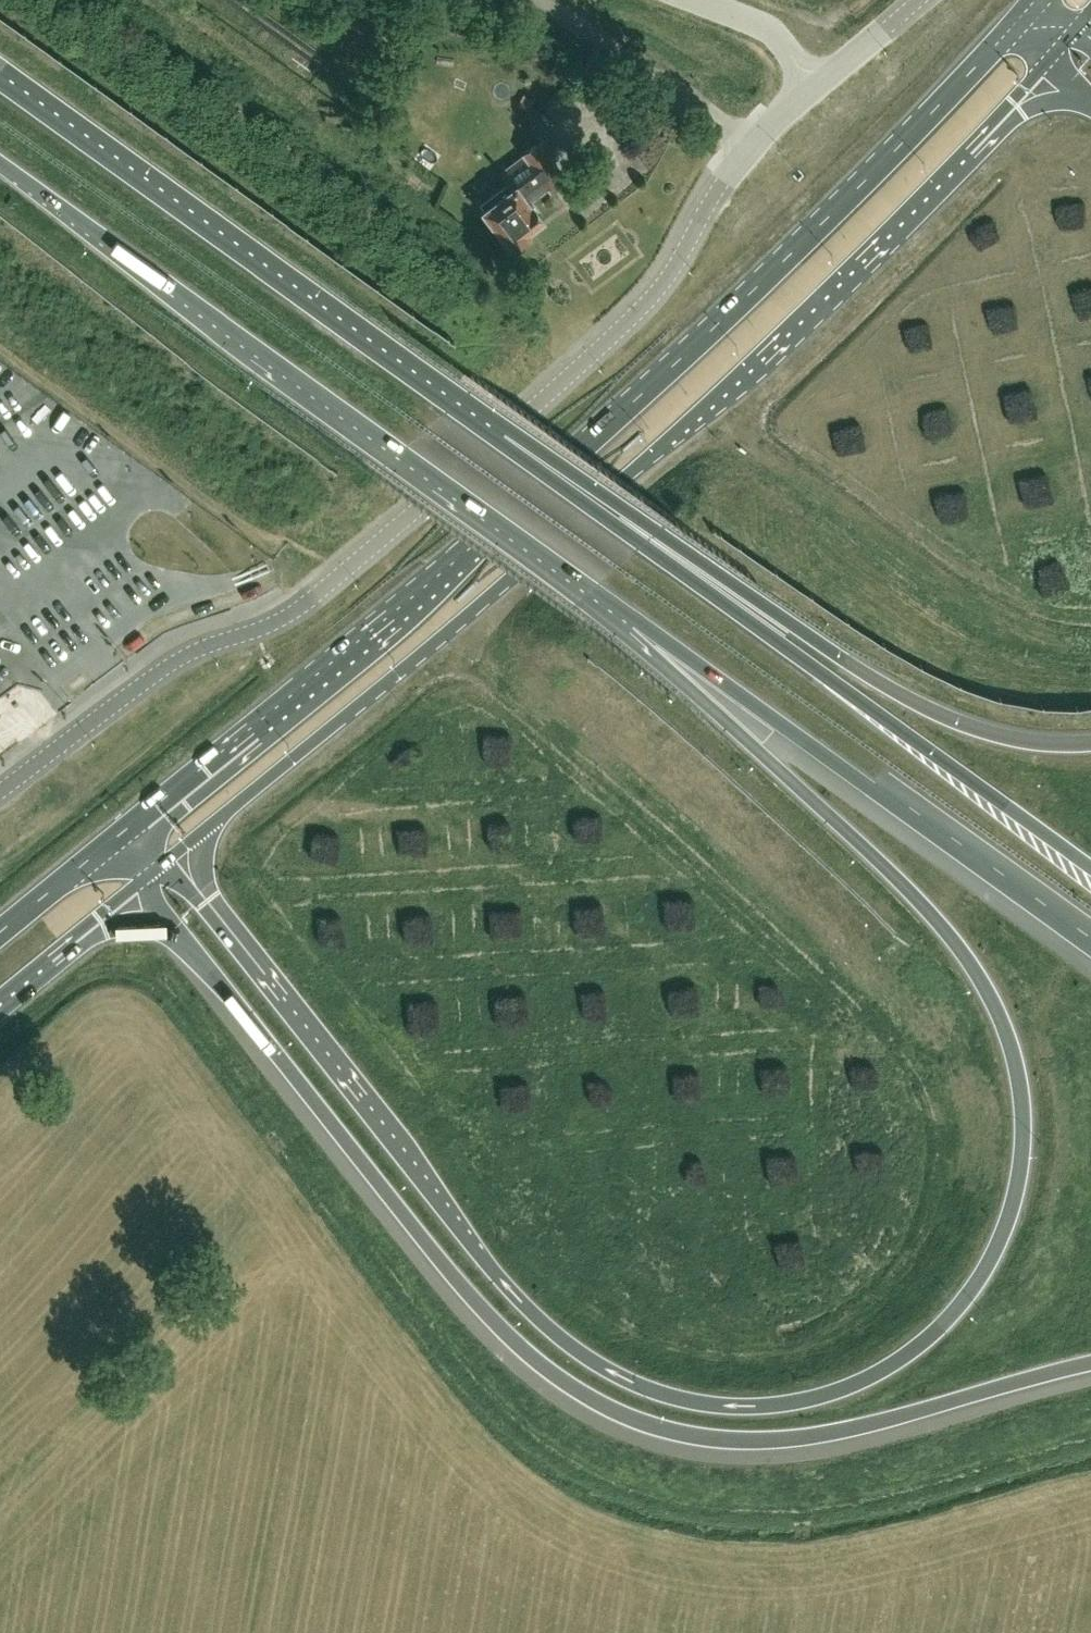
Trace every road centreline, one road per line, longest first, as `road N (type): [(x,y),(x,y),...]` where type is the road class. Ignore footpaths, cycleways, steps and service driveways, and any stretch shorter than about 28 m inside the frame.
road 1 (primary): [(636,620),(922,899),(987,985),(1012,1038),(1025,1153),(1014,1217),(957,1315),(881,1377),(787,1405),(712,1406),(643,1389),(573,1346),(502,1279),(173,854)]
road 2 (primary): [(1032,6),(830,222),(598,438),(125,831)]
road 3 (motorway): [(134,886),(481,1304),(545,1366),(601,1401),(652,1426),(710,1439),(780,1443),(847,1434),(1090,1368)]
road 4 (primary): [(173,854),(512,575),(739,374),(1050,58)]
road 5 (unclassified): [(0,793),(154,675),(301,607),(588,364),(661,290),(747,147)]
road 6 (primary): [(0,161),(636,620)]
road 7 (primary): [(1090,867),(505,444)]
road 8 (primary): [(1090,744),(1032,744),(944,718),(542,450),(505,444)]
road 9 (primary): [(505,444),(0,81)]
road 10 (primary): [(636,620),(1026,891)]
road 11 (unclassified): [(747,147),(701,105),(539,0)]
road 12 (unclassified): [(747,147),(918,0)]
road 13 (primary): [(0,997),(134,886)]
road 14 (primary): [(125,831),(0,931)]

